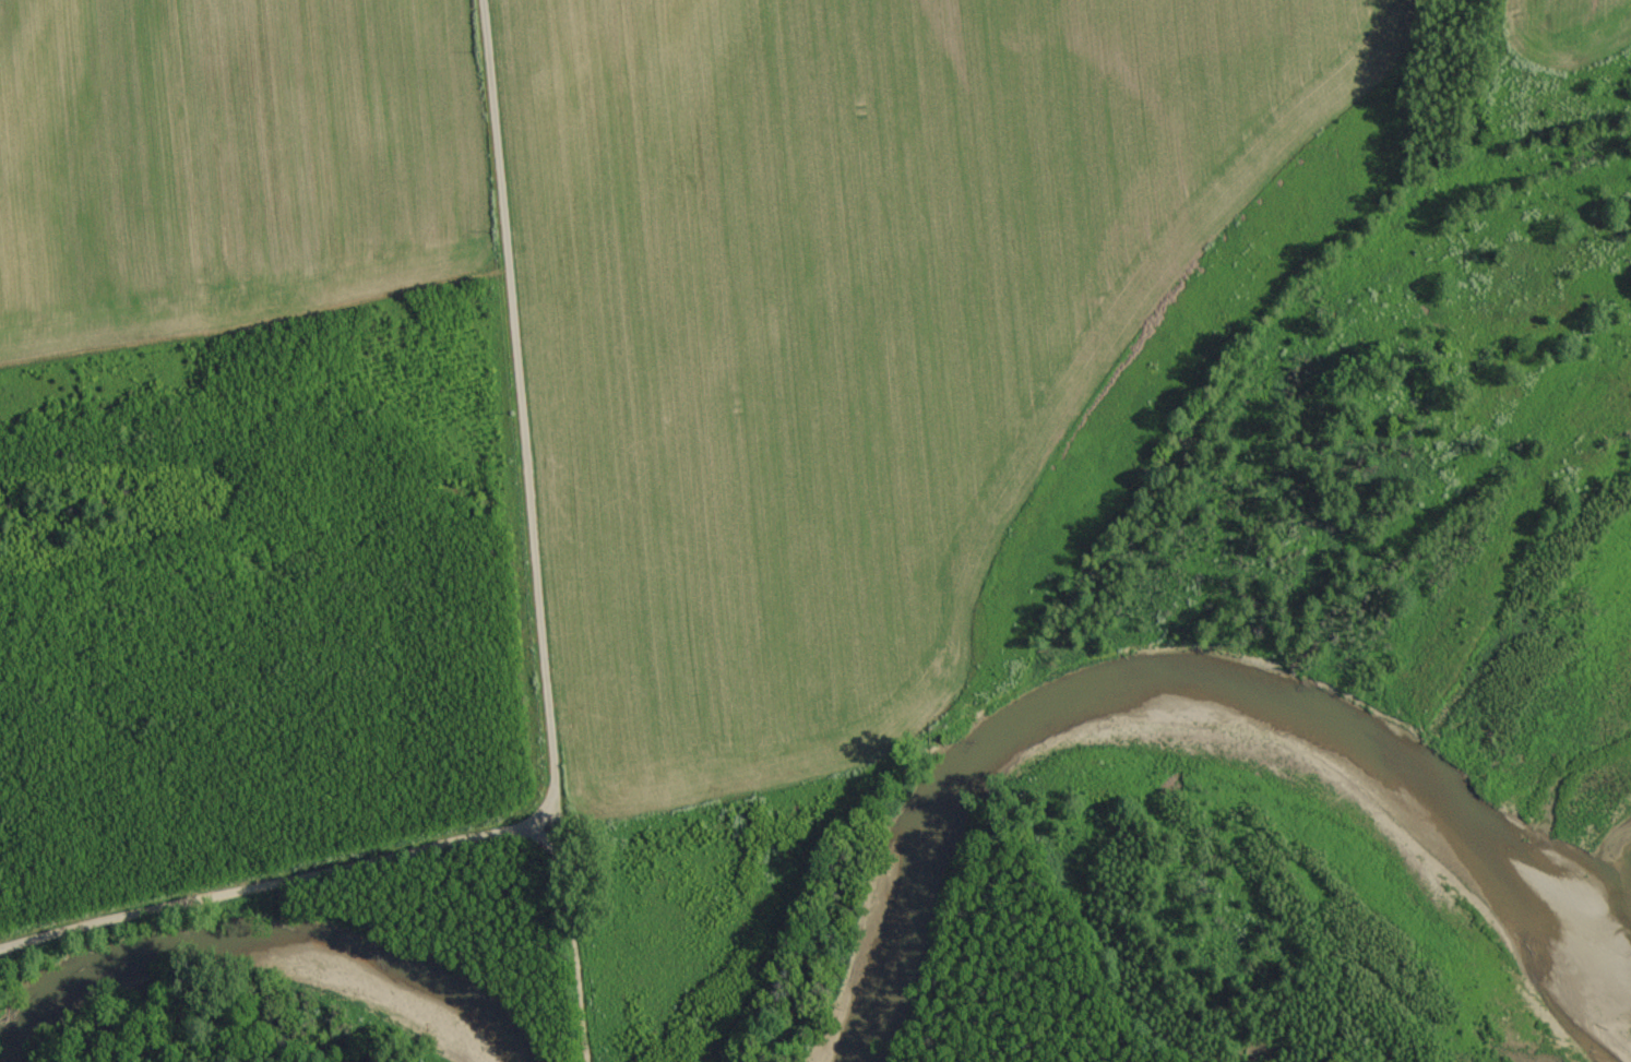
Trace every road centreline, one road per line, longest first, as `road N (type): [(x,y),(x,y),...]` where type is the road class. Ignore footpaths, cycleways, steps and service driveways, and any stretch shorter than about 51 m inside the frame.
road 1 (residential): [(555,823),(482,0)]
road 2 (residential): [(0,945),(472,833),(555,823)]
road 3 (residential): [(587,1061),(555,823)]

